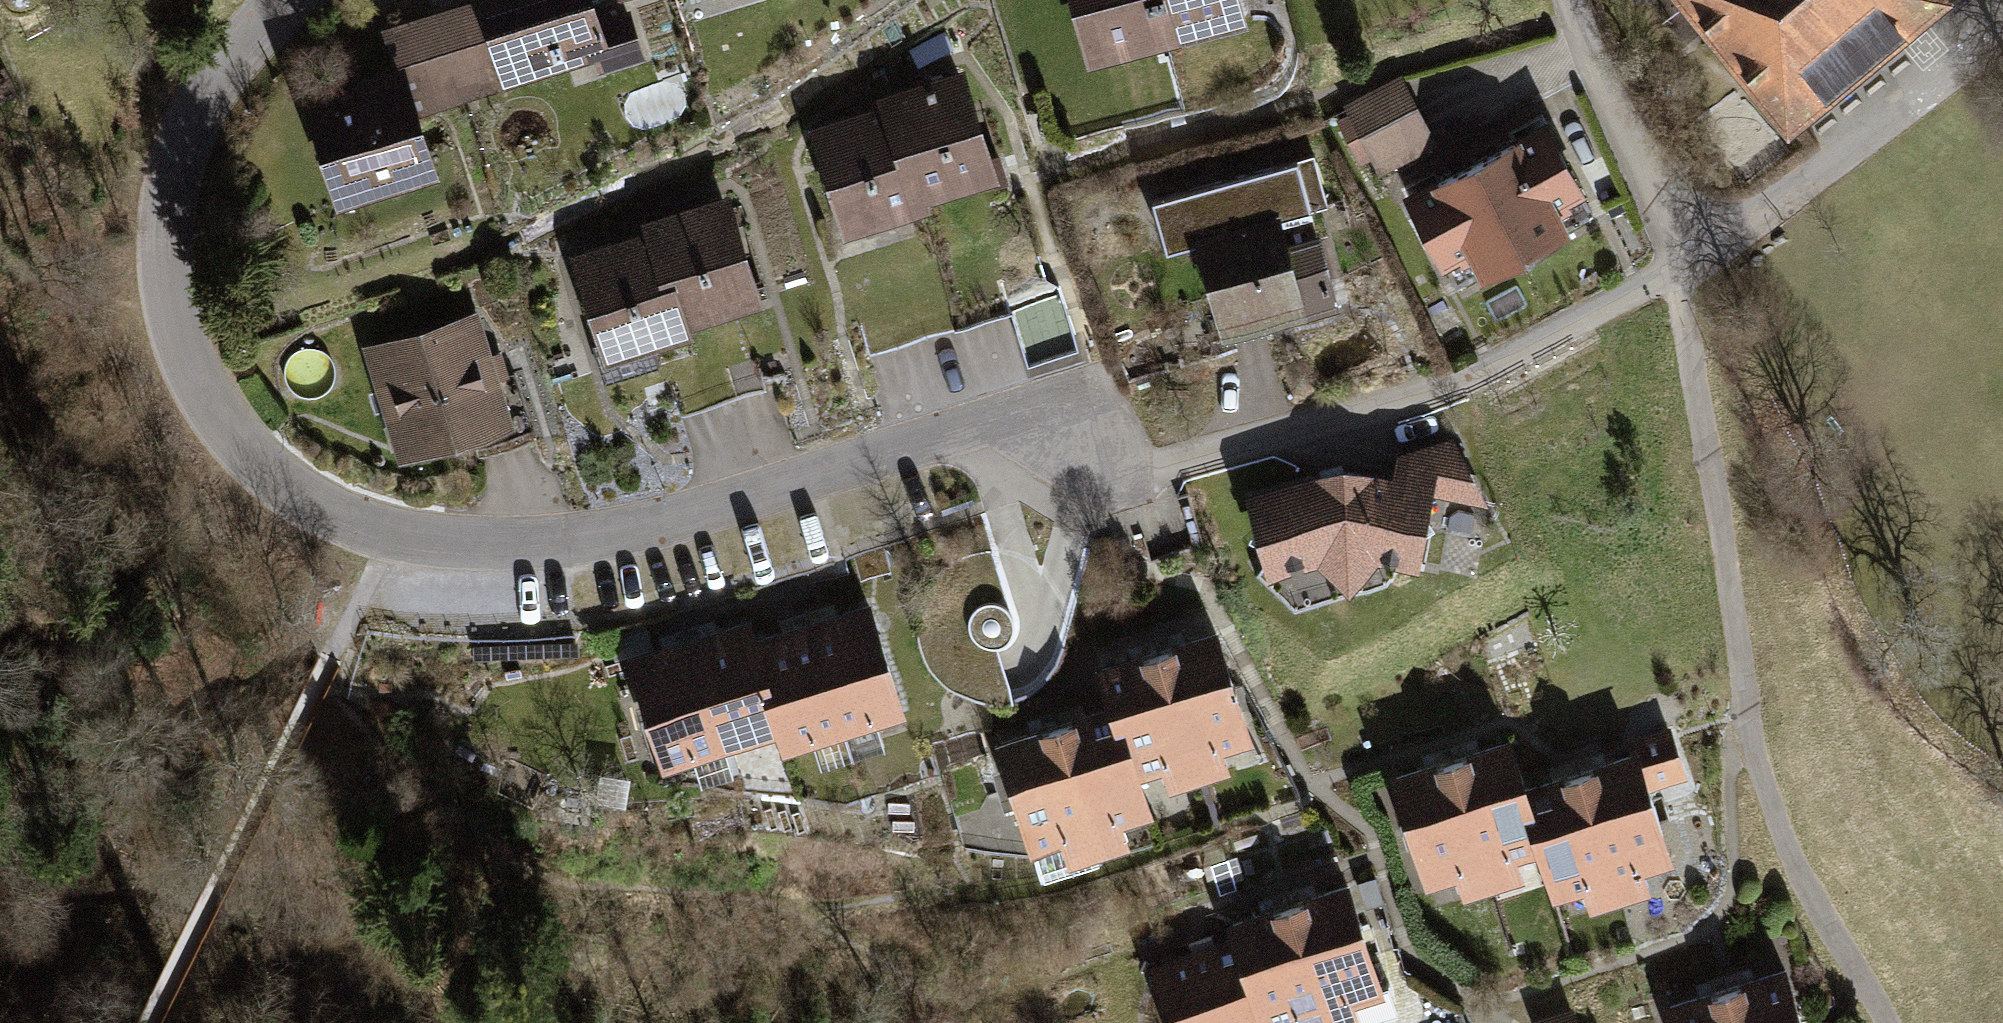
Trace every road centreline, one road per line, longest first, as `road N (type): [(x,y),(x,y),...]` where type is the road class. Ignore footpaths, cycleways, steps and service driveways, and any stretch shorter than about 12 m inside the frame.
road 1 (residential): [(2002,33),(1979,43),(1691,260),(1553,335),(1402,402),(1178,462),(1125,468),(1090,468),(1042,434),(996,425),(653,526),(494,545),(388,533),(284,485),(230,431),(182,346),(165,251),(173,151),(195,103),(280,0)]
road 2 (track): [(1570,0),(1691,260),(1746,701),(1783,830),(1885,1022)]
road 3 (track): [(147,1022),(388,533)]

